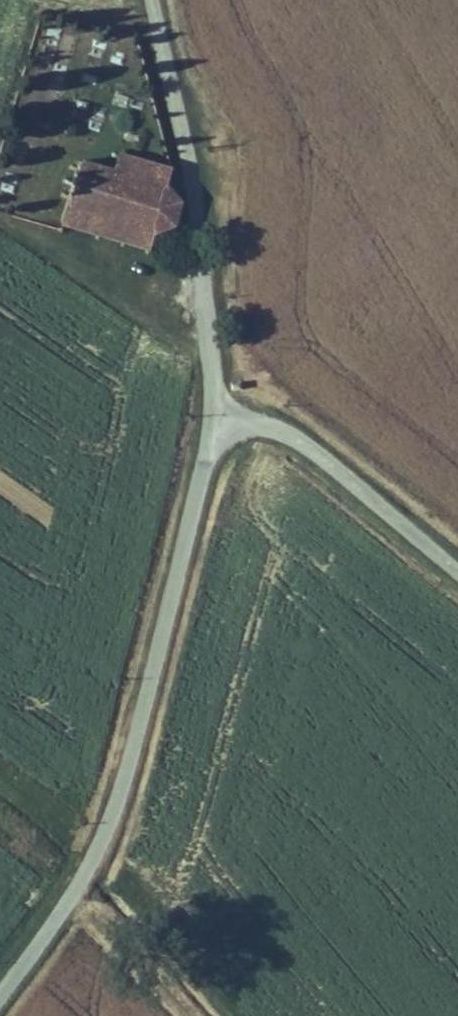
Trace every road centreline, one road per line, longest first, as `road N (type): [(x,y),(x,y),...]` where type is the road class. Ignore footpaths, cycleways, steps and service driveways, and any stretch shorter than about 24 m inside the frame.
road 1 (unclassified): [(0,997),(102,838),(203,466),(225,431)]
road 2 (unclassified): [(225,431),(197,207),(153,0)]
road 3 (unclassified): [(225,431),(280,430),(457,570)]

